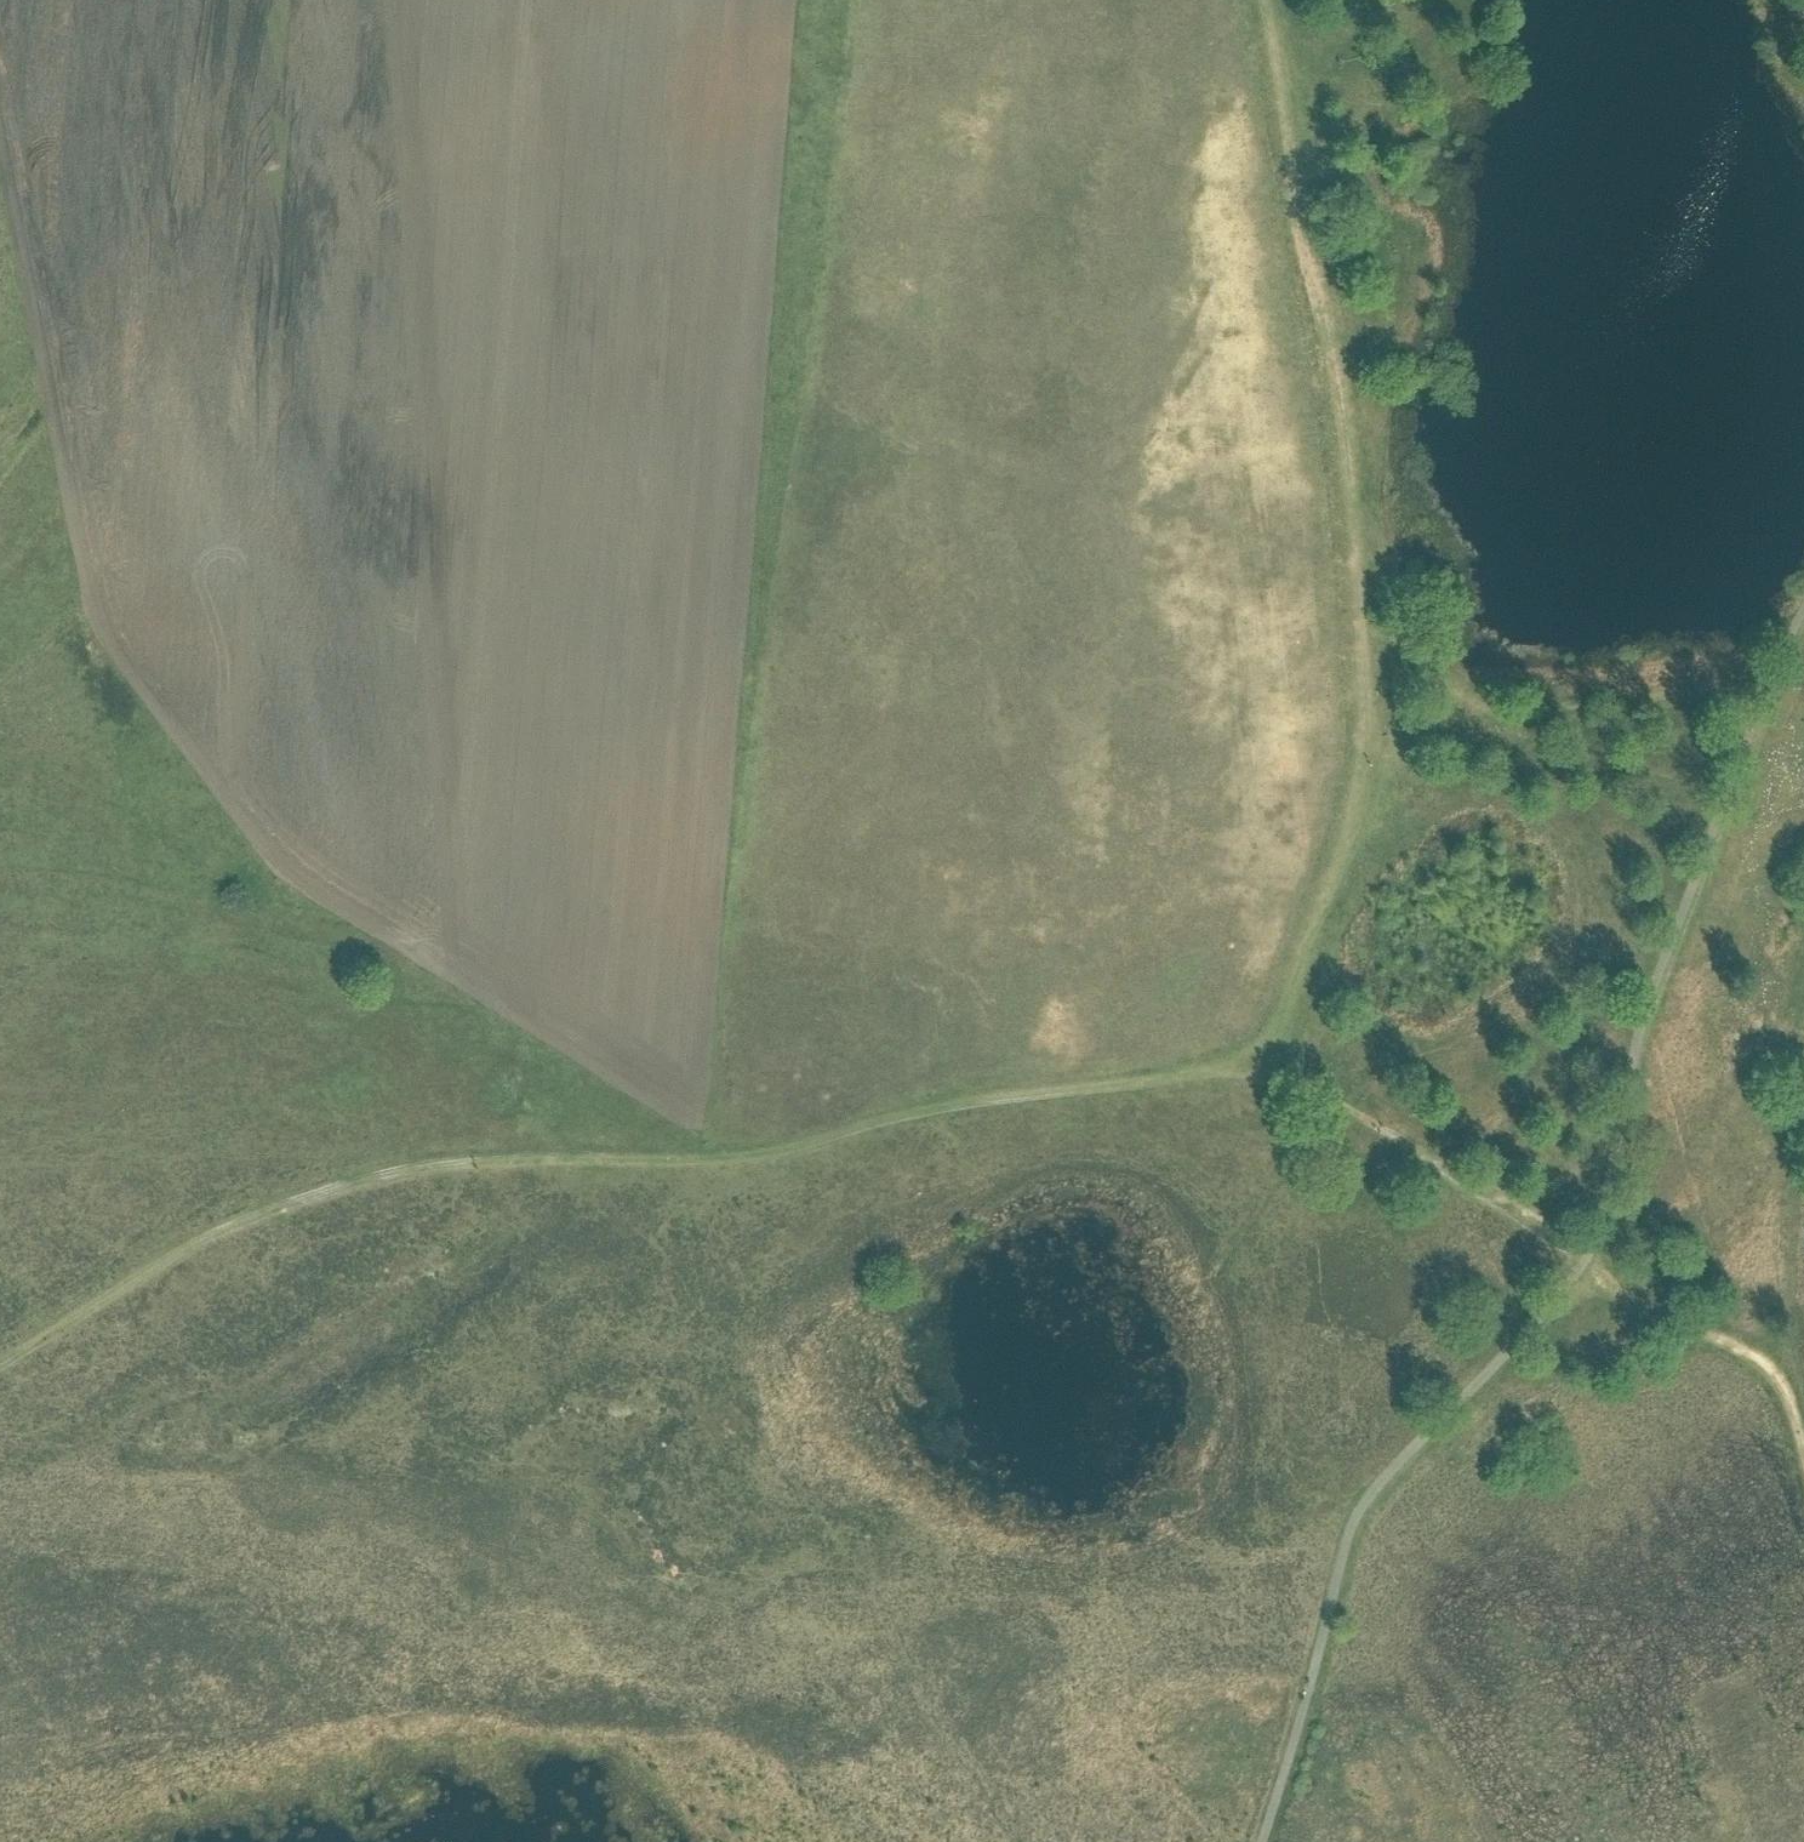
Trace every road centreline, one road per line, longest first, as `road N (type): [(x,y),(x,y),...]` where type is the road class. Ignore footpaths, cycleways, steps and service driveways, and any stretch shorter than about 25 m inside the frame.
road 1 (track): [(1583,1260),(1644,1302),(1759,1354),(1785,1387),(1803,1452)]

